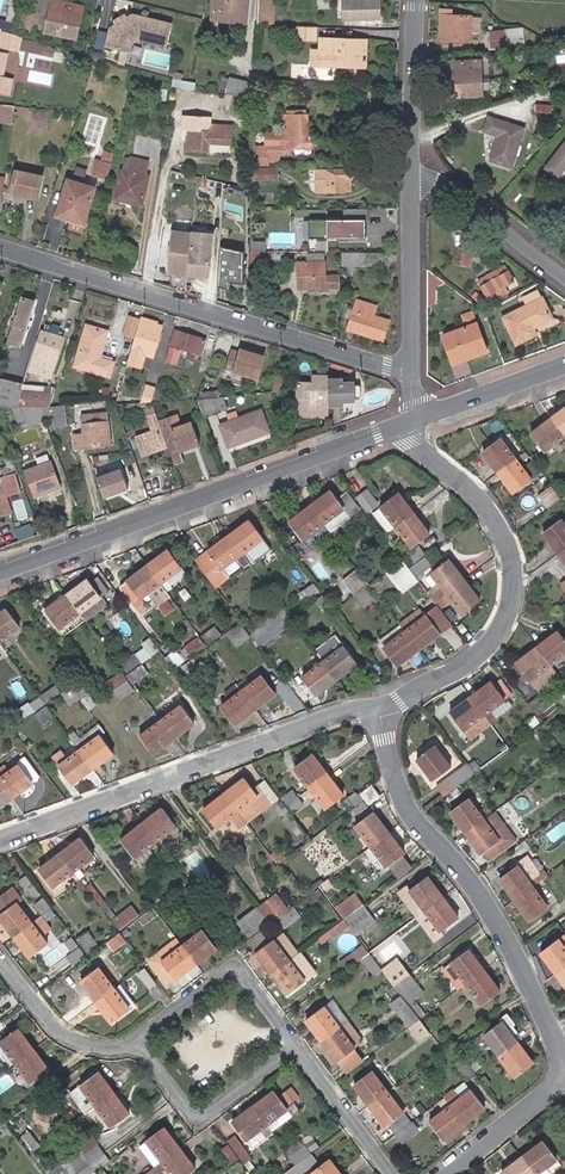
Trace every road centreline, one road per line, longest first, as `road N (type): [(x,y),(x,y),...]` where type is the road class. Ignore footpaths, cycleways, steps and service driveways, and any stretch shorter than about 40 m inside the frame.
road 1 (residential): [(414,416),(0,567)]
road 2 (residential): [(0,246),(411,372)]
road 3 (residential): [(379,709),(402,798),(483,899),(564,1063)]
road 4 (residential): [(379,709),(0,839)]
road 5 (residential): [(414,416),(419,450),(467,484),(492,515),(510,551),(511,582),(506,618),(484,647),(379,709)]
road 6 (residential): [(144,1037),(238,961),(299,1042)]
road 7 (residential): [(299,1042),(203,1117),(144,1037)]
road 8 (residential): [(409,155),(411,372)]
road 9 (residential): [(409,155),(564,277)]
road 10 (residential): [(0,962),(60,1034),(88,1048),(129,1051),(144,1037)]
road 11 (residential): [(299,1042),(400,1173)]
road 12 (residential): [(564,364),(414,416)]
road 13 (residential): [(417,0),(409,155)]
road 14 (residential): [(453,1173),(564,1078)]

